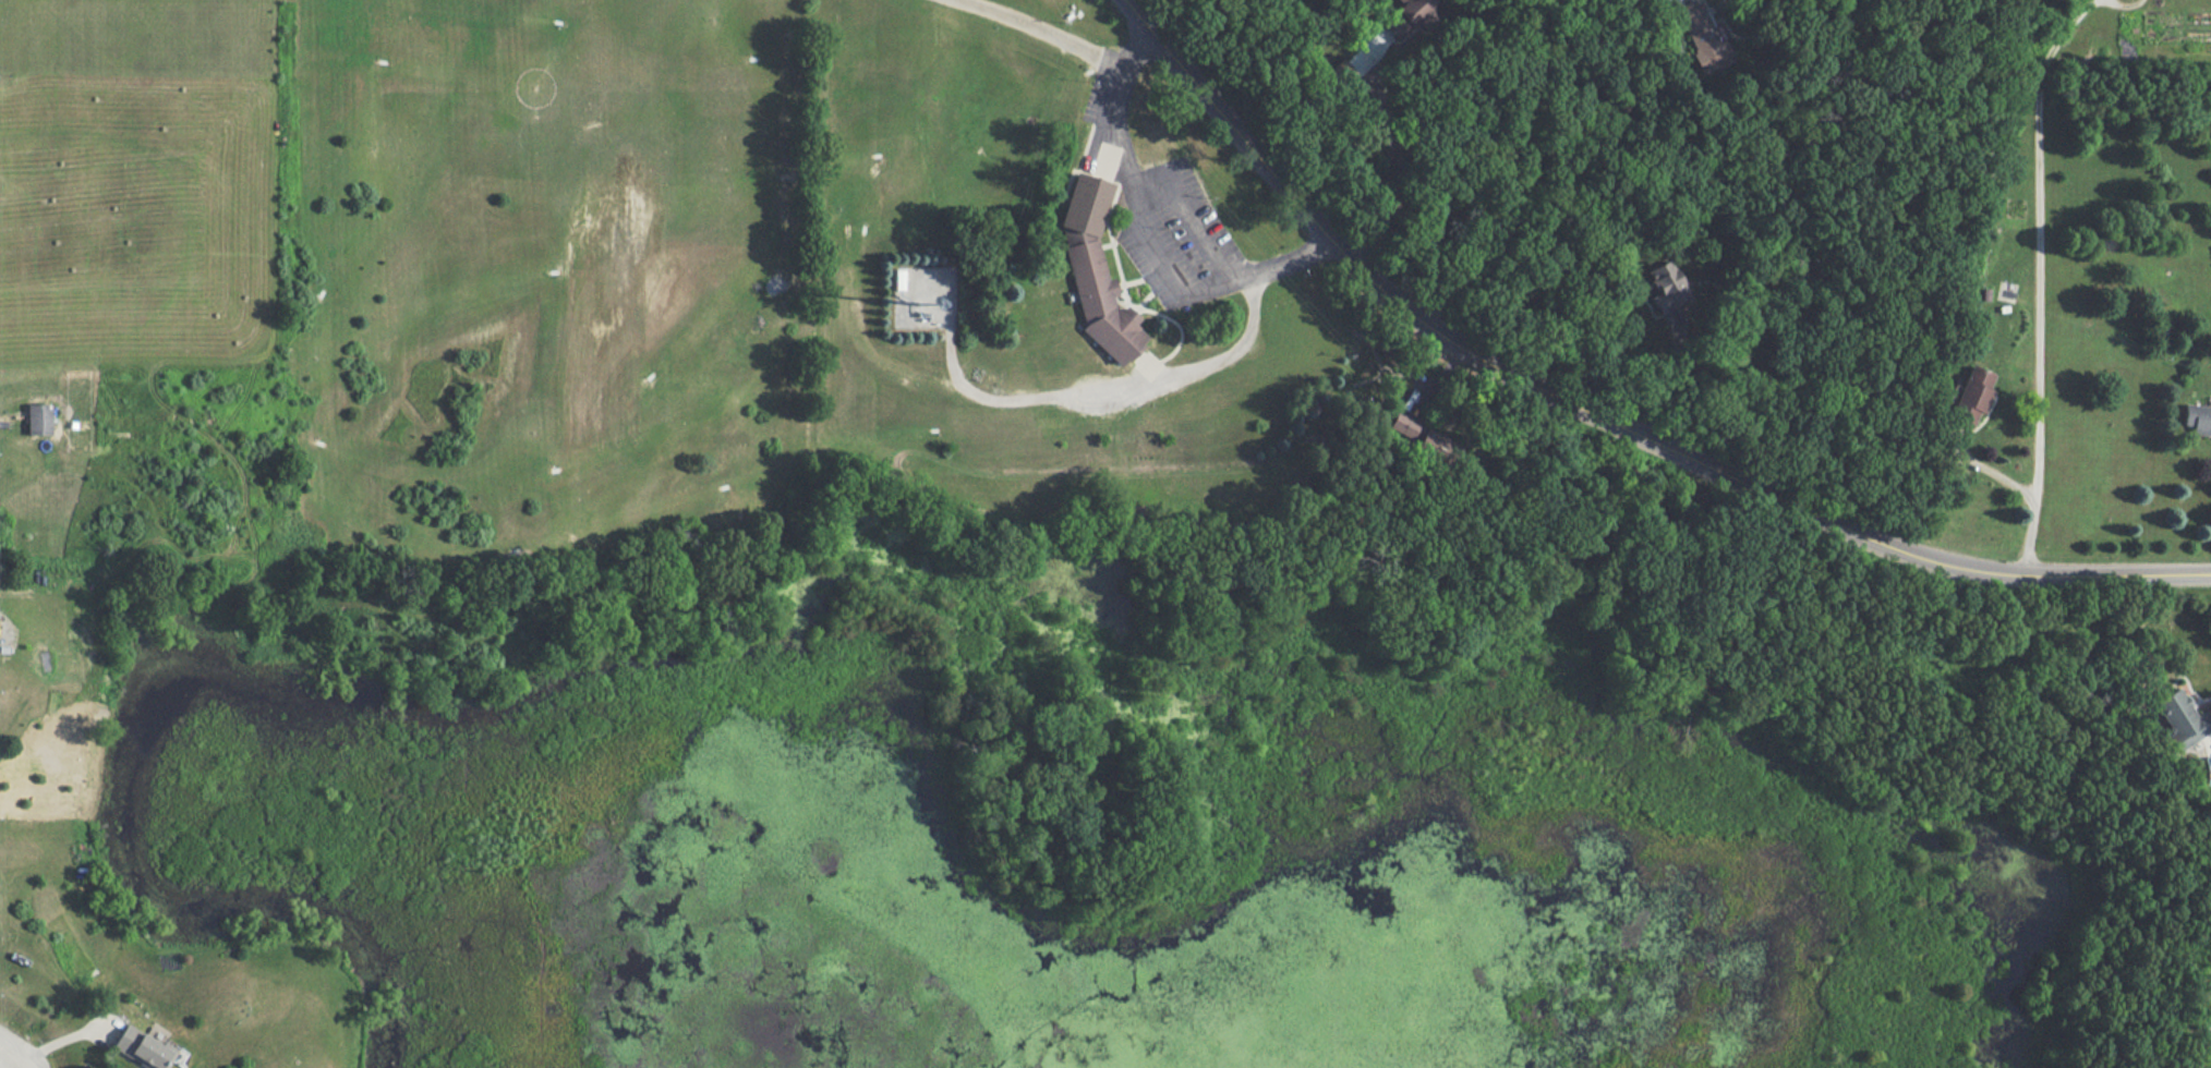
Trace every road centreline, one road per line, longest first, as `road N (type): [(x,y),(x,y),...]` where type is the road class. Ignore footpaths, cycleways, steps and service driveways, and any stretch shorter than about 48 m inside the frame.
road 1 (tertiary): [(1124,0),(1398,308),(1445,341),(1629,432)]
road 2 (tertiary): [(1629,432),(1920,560),(2018,575),(2210,578)]

